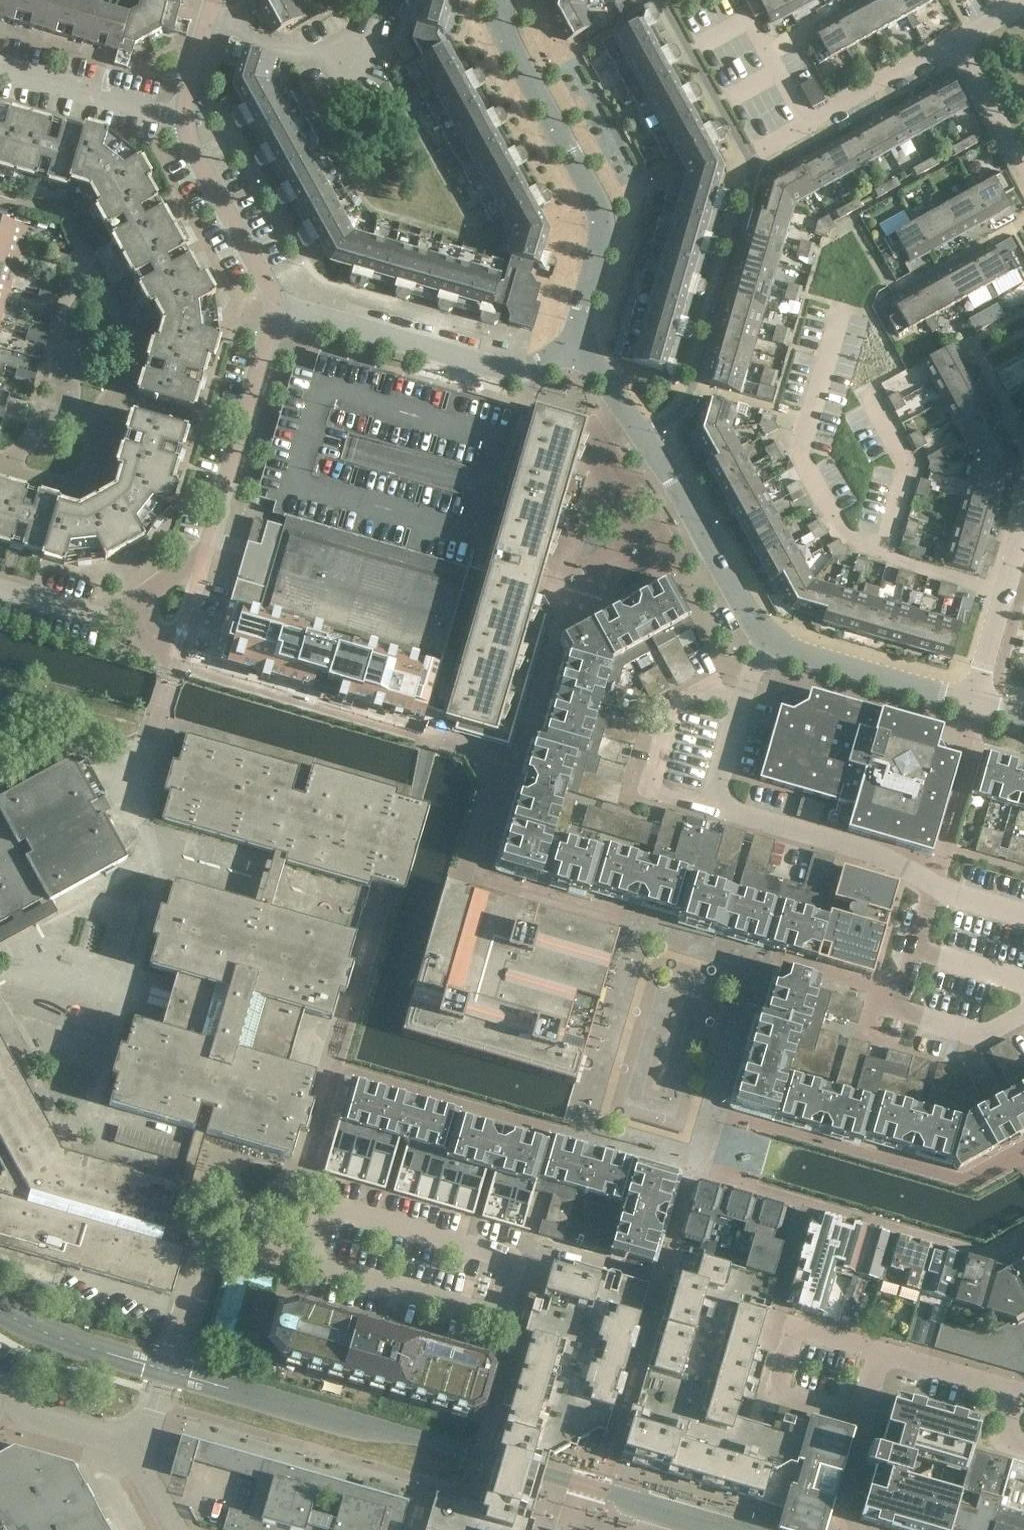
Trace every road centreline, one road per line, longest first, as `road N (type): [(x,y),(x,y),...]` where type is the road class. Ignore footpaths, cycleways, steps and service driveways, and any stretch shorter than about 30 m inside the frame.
road 1 (residential): [(937,884),(918,869),(734,813),(715,799),(759,635)]
road 2 (tertiary): [(575,350),(603,215),(503,30),(501,0)]
road 3 (tertiary): [(759,635),(675,488),(575,350)]
road 4 (residential): [(142,595),(206,544),(274,313)]
road 5 (residential): [(143,1445),(208,1245),(232,1240),(310,1261)]
road 6 (residential): [(575,350),(507,370),(316,315),(274,313)]
road 7 (residential): [(274,313),(268,285),(196,153),(185,109)]
road 8 (residential): [(185,109),(212,4),(286,48),(315,47)]
road 9 (tertiary): [(969,705),(759,635)]
road 10 (residential): [(952,44),(766,154)]
road 11 (residential): [(969,705),(1023,517)]
road 12 (residential): [(0,75),(185,109)]
road 13 (residential): [(143,1445),(20,1413),(0,1394)]
road 14 (residential): [(1023,176),(952,44)]
road 15 (residential): [(142,595),(90,615),(0,590)]

